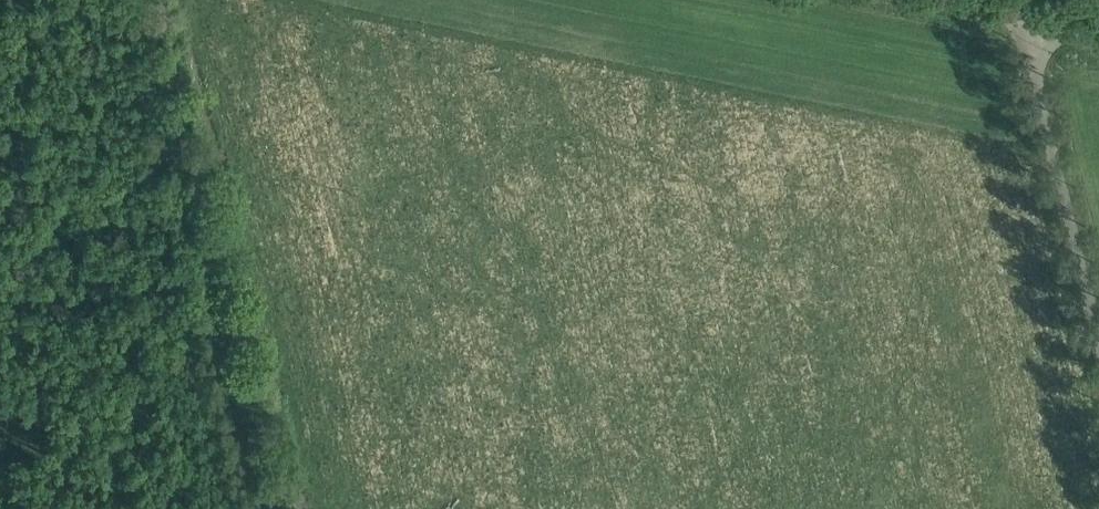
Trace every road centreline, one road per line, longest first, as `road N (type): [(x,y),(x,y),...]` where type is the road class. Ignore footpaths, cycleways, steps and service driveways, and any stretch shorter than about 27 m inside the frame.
road 1 (unclassified): [(1098,340),(1037,93),(1041,21)]

